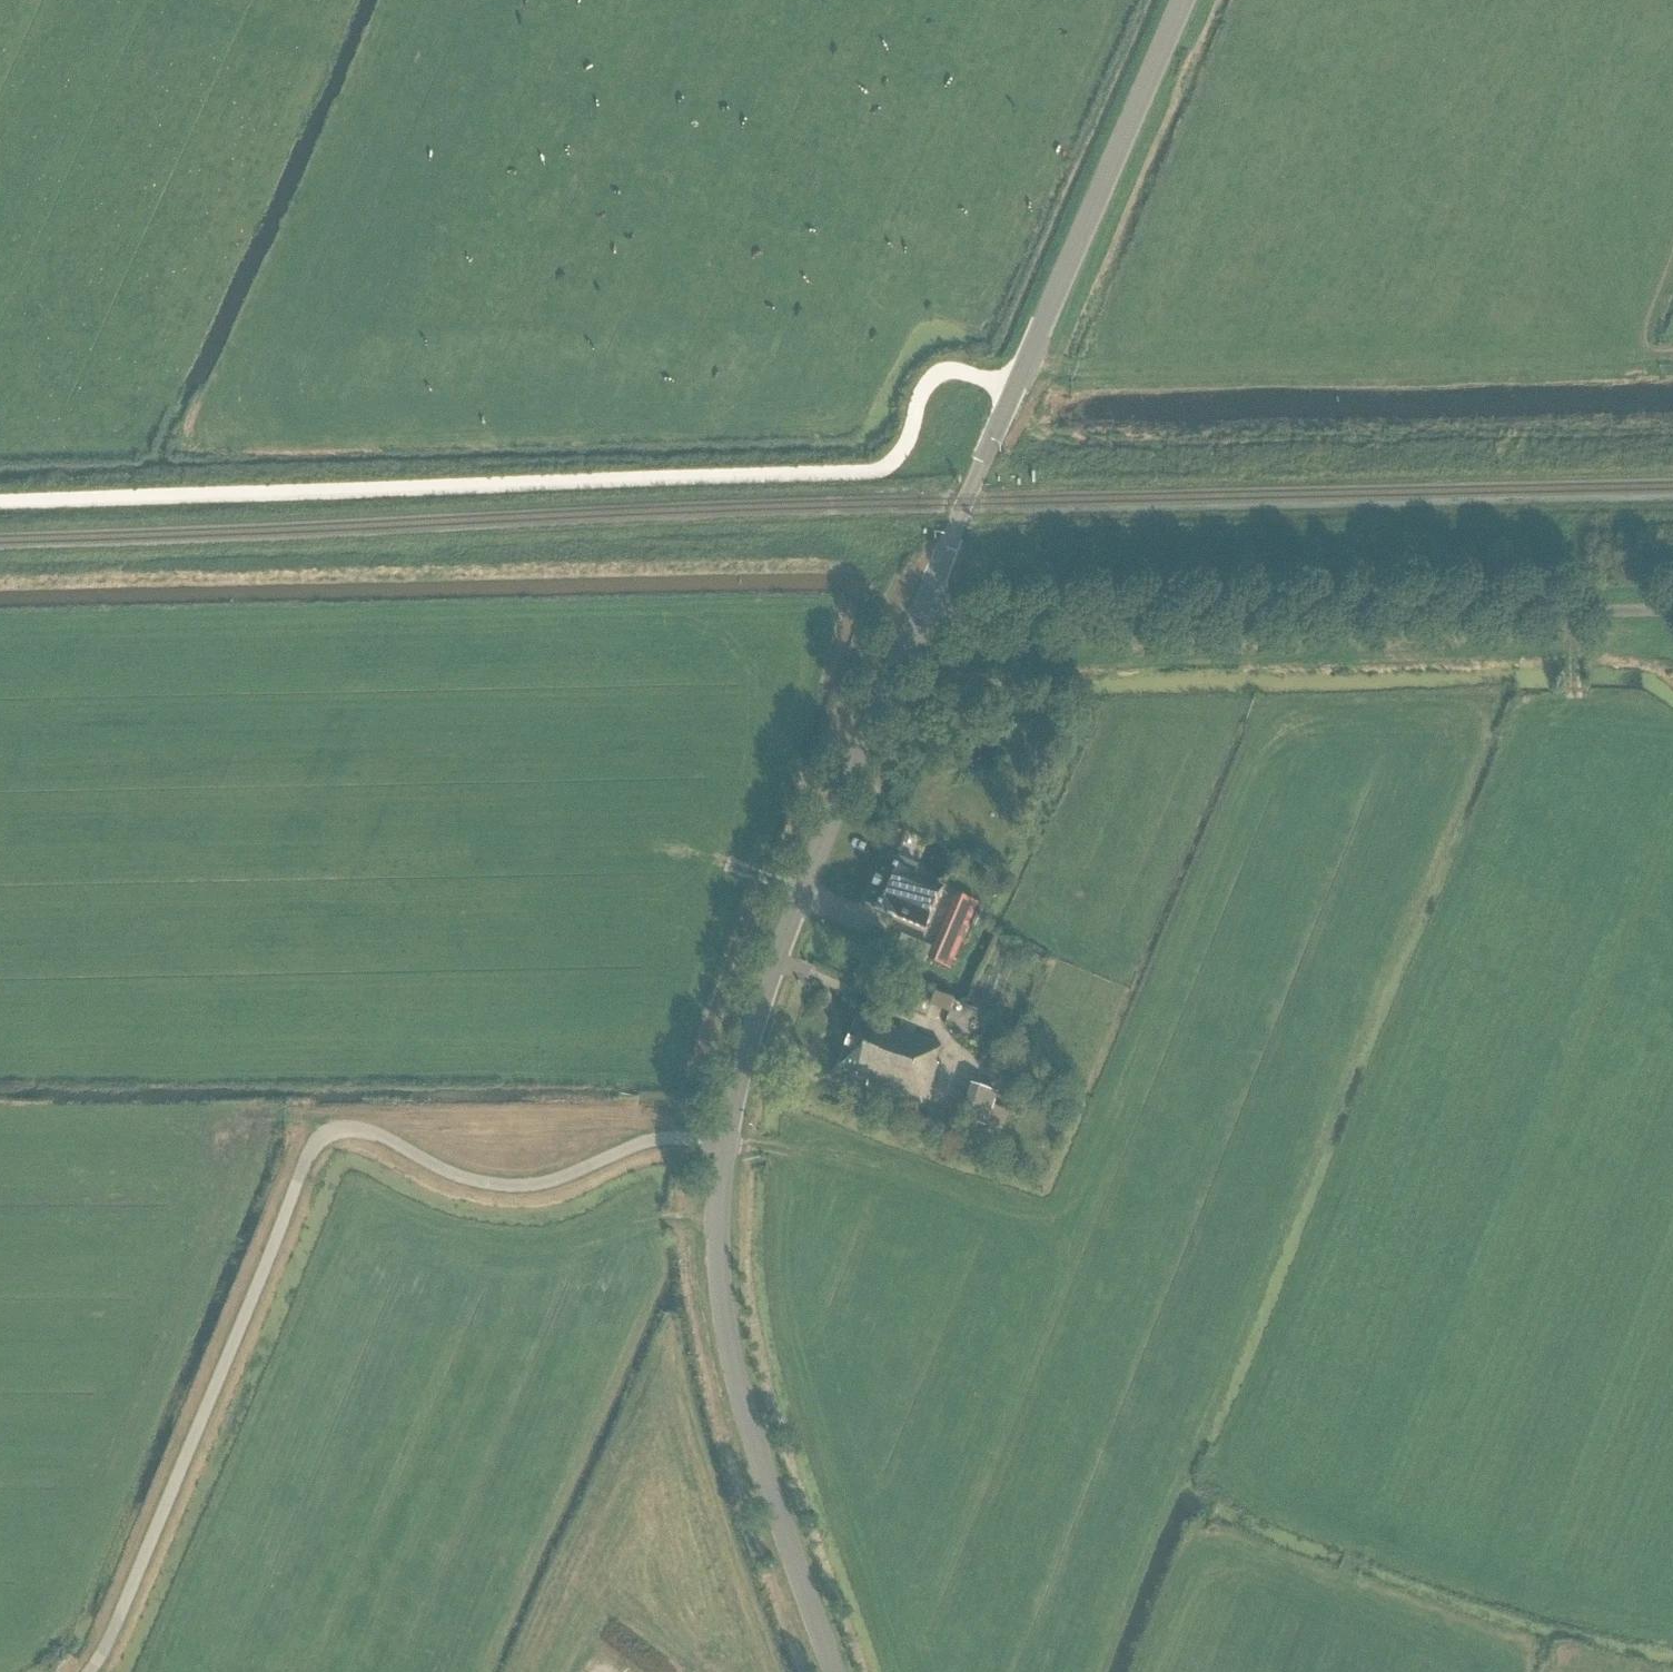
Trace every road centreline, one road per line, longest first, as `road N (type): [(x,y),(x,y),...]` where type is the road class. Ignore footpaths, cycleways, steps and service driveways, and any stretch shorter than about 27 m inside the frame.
road 1 (unclassified): [(88,1671),(105,1648),(317,1138),(338,1128),(366,1128),(449,1173),(507,1186),(553,1179),(646,1142),(726,1142)]
road 2 (unclassified): [(913,626),(1672,611)]
road 3 (tertiary): [(913,626),(1182,0)]
road 4 (tertiary): [(726,1142),(749,1040),(793,914),(913,626)]
road 5 (tertiary): [(836,1671),(741,1396),(720,1263),(726,1142)]

